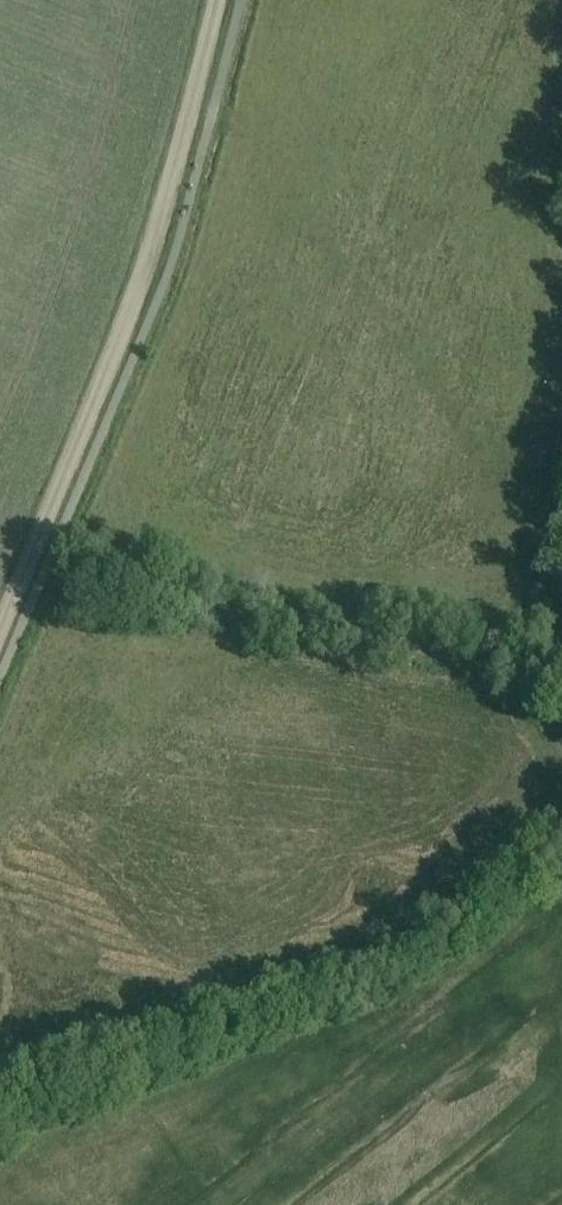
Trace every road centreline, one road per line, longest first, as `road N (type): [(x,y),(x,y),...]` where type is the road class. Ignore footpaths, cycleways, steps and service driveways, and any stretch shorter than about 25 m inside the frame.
road 1 (track): [(0,620),(135,290),(215,0)]

